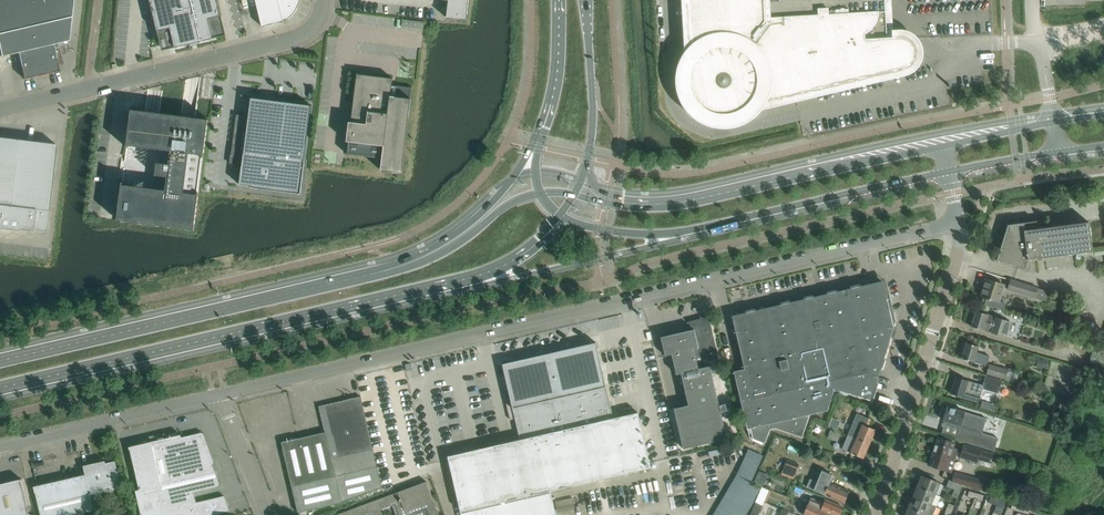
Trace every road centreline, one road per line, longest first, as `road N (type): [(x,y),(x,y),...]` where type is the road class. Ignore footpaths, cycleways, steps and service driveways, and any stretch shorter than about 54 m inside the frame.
road 1 (unclassified): [(958,223),(222,394)]
road 2 (secondary): [(0,387),(487,273),(539,242)]
road 3 (secondary): [(382,272),(0,361)]
road 4 (secondary): [(589,226),(671,235),(949,174)]
road 5 (unclassified): [(0,109),(297,38),(316,25),(322,0)]
road 6 (secondary): [(944,143),(691,197),(605,198)]
road 7 (residential): [(876,514),(949,293),(958,223)]
road 8 (unclassified): [(222,394),(0,447)]
road 9 (secondary): [(533,148),(468,223),(382,272)]
road 10 (secondary): [(540,193),(507,204),(436,256),(382,272)]
road 11 (secondary): [(585,168),(593,131),(585,0)]
road 12 (secondary): [(558,0),(555,85),(533,148)]
road 13 (residential): [(267,514),(222,394)]

